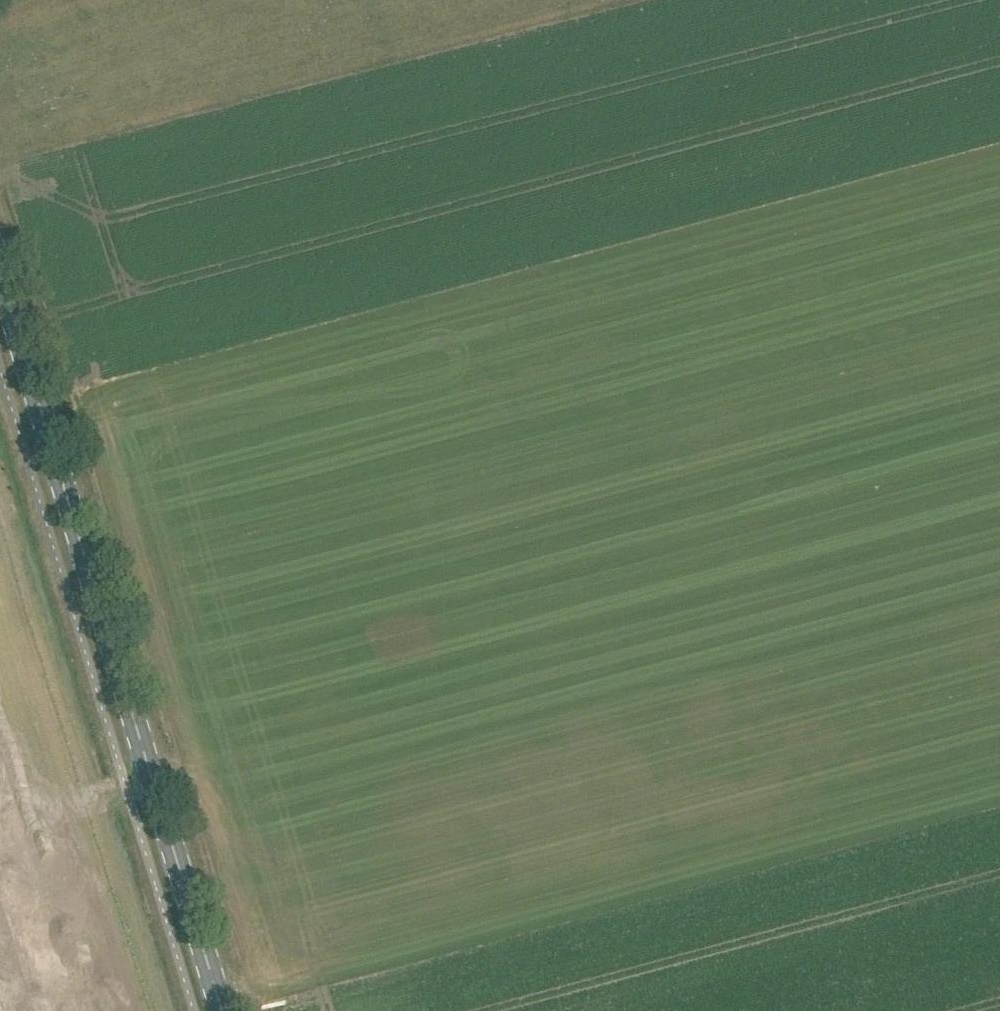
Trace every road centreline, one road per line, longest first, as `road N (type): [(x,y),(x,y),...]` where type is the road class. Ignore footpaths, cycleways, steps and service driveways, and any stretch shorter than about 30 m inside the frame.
road 1 (primary): [(224,1010),(0,278)]

